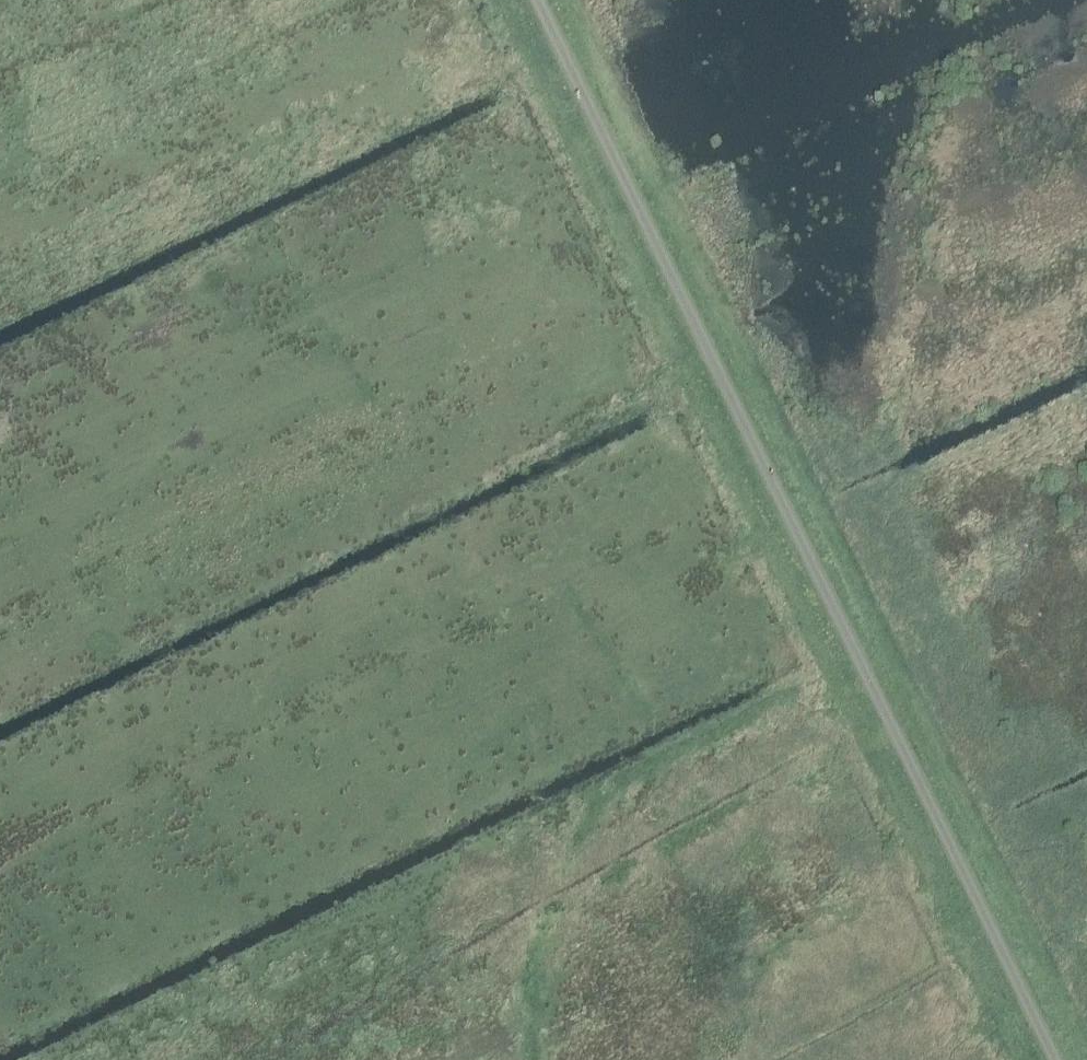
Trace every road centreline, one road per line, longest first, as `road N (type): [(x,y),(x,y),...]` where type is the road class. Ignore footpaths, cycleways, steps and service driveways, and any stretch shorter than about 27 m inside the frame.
road 1 (unclassified): [(1056,1059),(536,0)]

